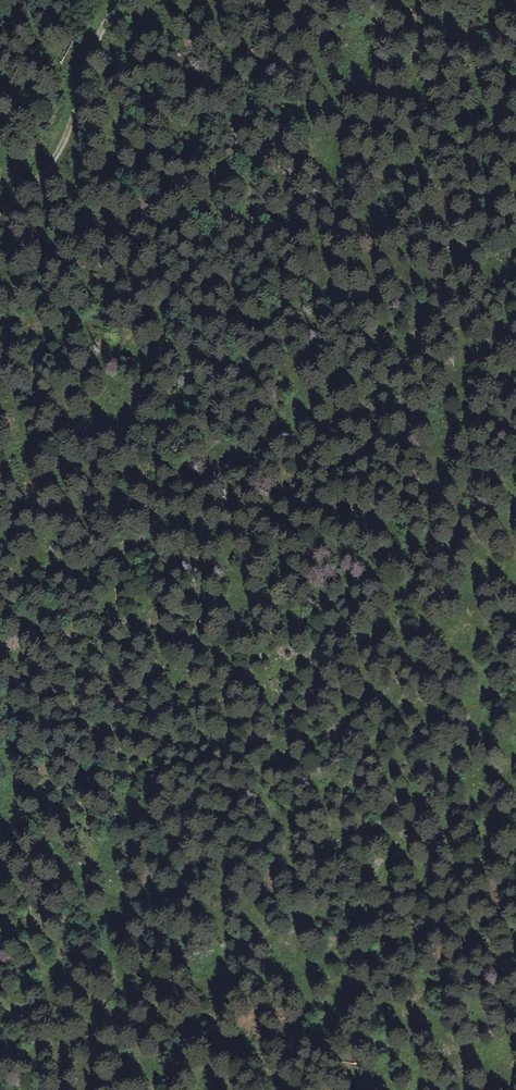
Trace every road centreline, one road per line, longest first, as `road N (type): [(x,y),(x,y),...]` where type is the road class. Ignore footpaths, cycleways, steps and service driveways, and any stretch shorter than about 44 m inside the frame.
road 1 (track): [(0,214),(49,161),(119,0)]

